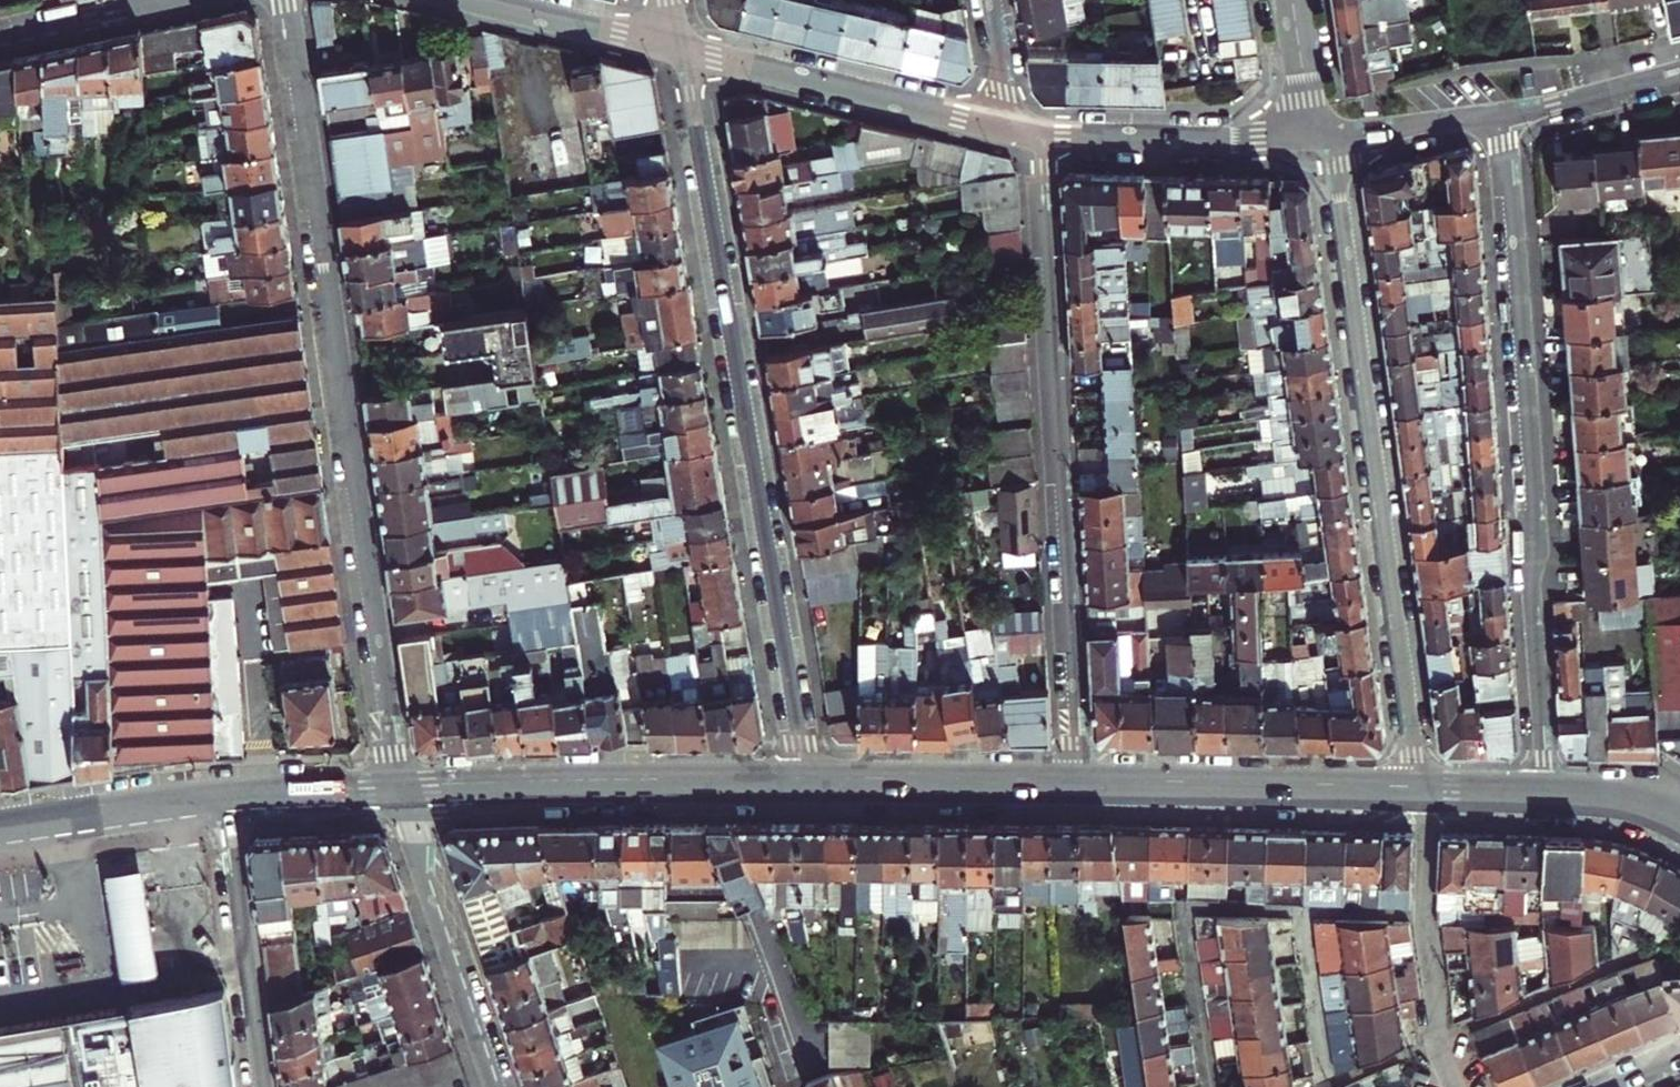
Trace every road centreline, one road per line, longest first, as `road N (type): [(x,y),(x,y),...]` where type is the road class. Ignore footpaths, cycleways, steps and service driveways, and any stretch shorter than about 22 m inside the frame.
road 1 (residential): [(284,0),(400,788)]
road 2 (residential): [(806,779),(680,48)]
road 3 (residential): [(1502,119),(1545,792)]
road 4 (residential): [(1033,132),(1080,782)]
road 5 (tertiary): [(1422,788),(1329,149)]
road 6 (tertiary): [(400,788),(806,779)]
road 7 (tertiary): [(1422,788),(1080,782)]
road 8 (residential): [(680,48),(1009,127)]
road 9 (residential): [(400,788),(499,1086)]
road 10 (residential): [(1455,1086),(1437,1026),(1422,788)]
road 11 (residential): [(262,1086),(230,795)]
road 12 (residential): [(1033,132),(1314,137)]
road 13 (tertiary): [(806,779),(1080,782)]
road 14 (tertiary): [(0,827),(230,795)]
road 15 (residential): [(482,0),(680,48)]
road 16 (residential): [(1502,119),(1679,72)]
road 17 (residential): [(1329,149),(1502,119)]
road 18 (tertiary): [(230,795),(400,788)]
road 19 (residential): [(152,4),(0,37)]
road 20 (tertiary): [(1679,824),(1631,801),(1545,792)]
road 21 (tertiary): [(1293,0),(1314,137)]
road 22 (residential): [(988,0),(1009,127)]
road 23 (tertiary): [(1545,792),(1422,788)]

